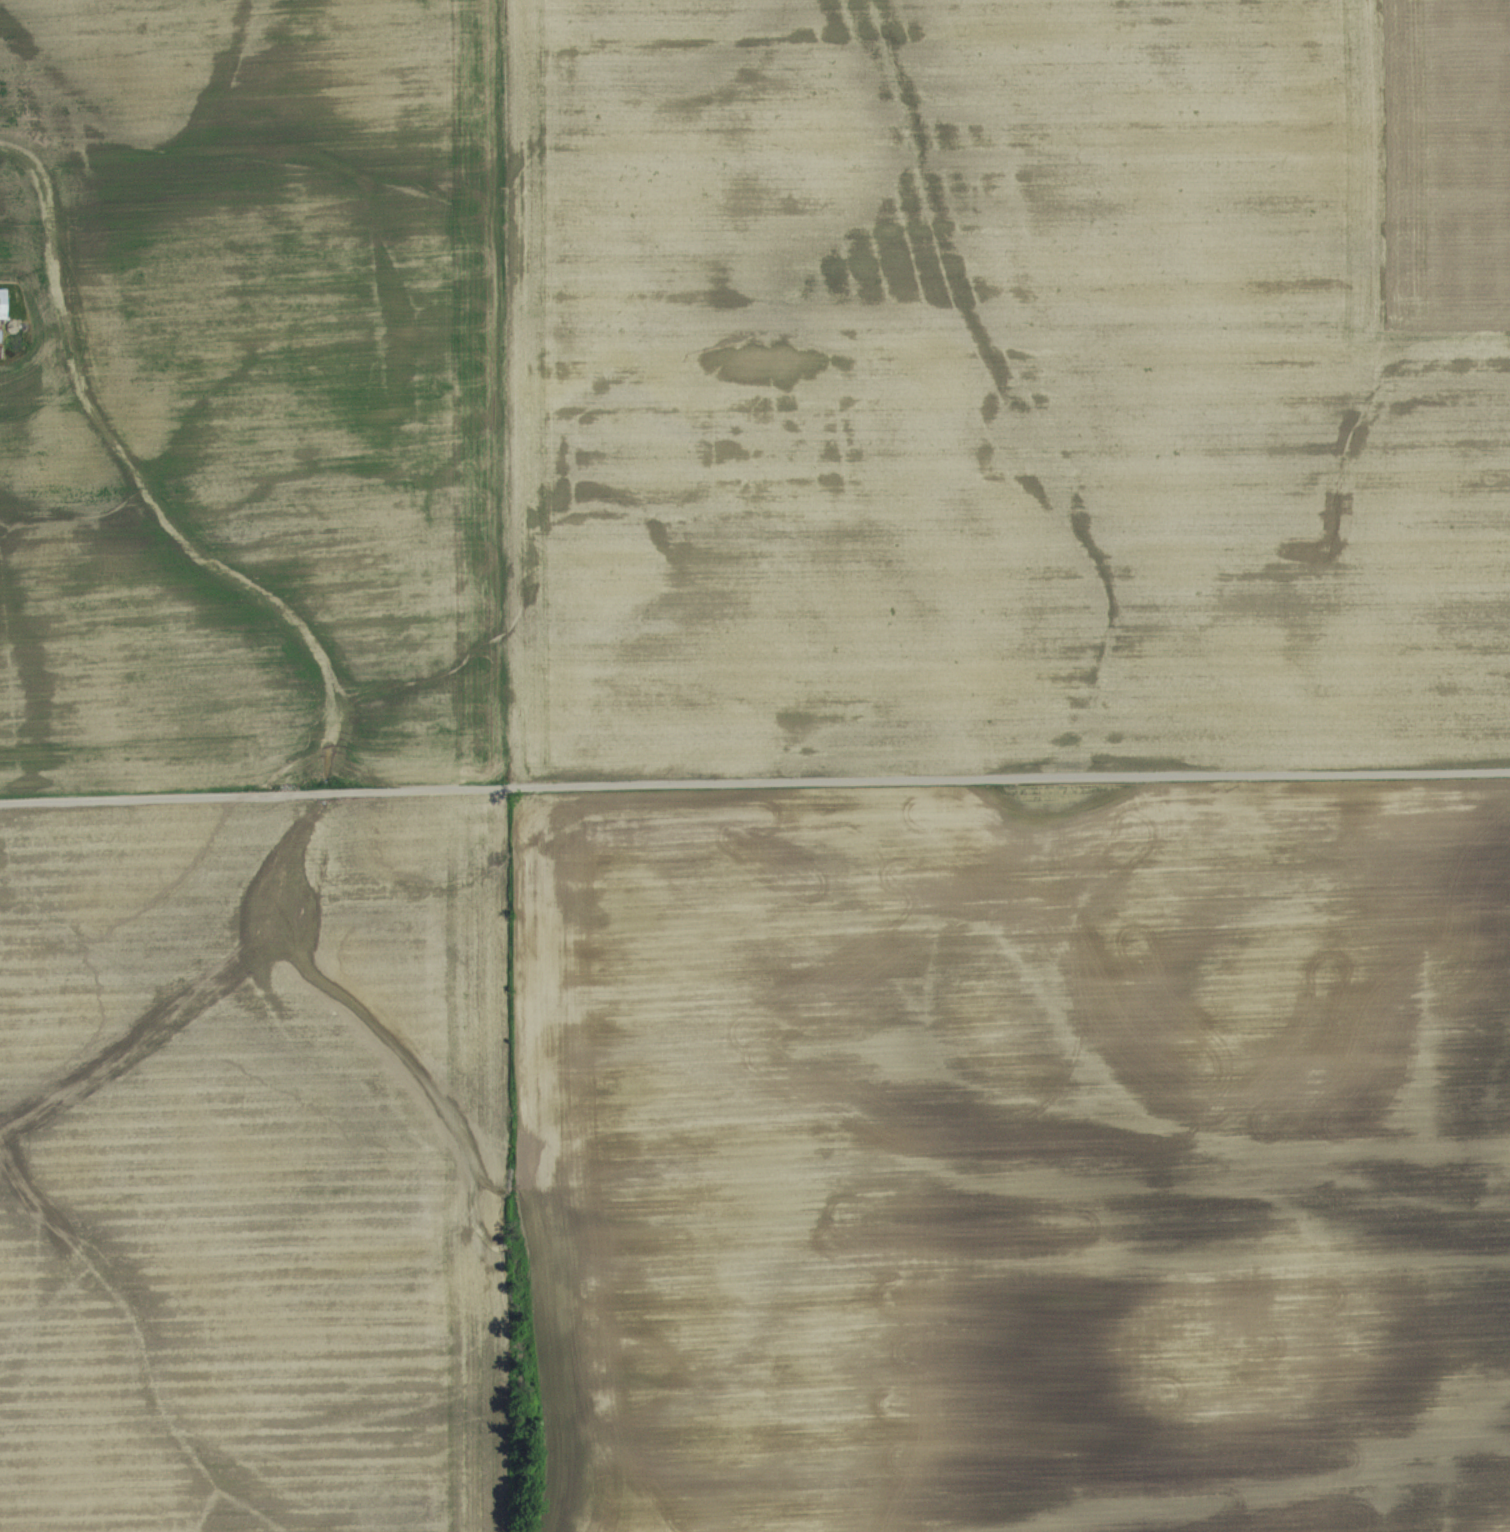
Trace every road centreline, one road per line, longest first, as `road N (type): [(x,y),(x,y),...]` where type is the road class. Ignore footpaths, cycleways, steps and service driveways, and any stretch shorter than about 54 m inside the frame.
road 1 (residential): [(1509,771),(668,781),(0,801)]

